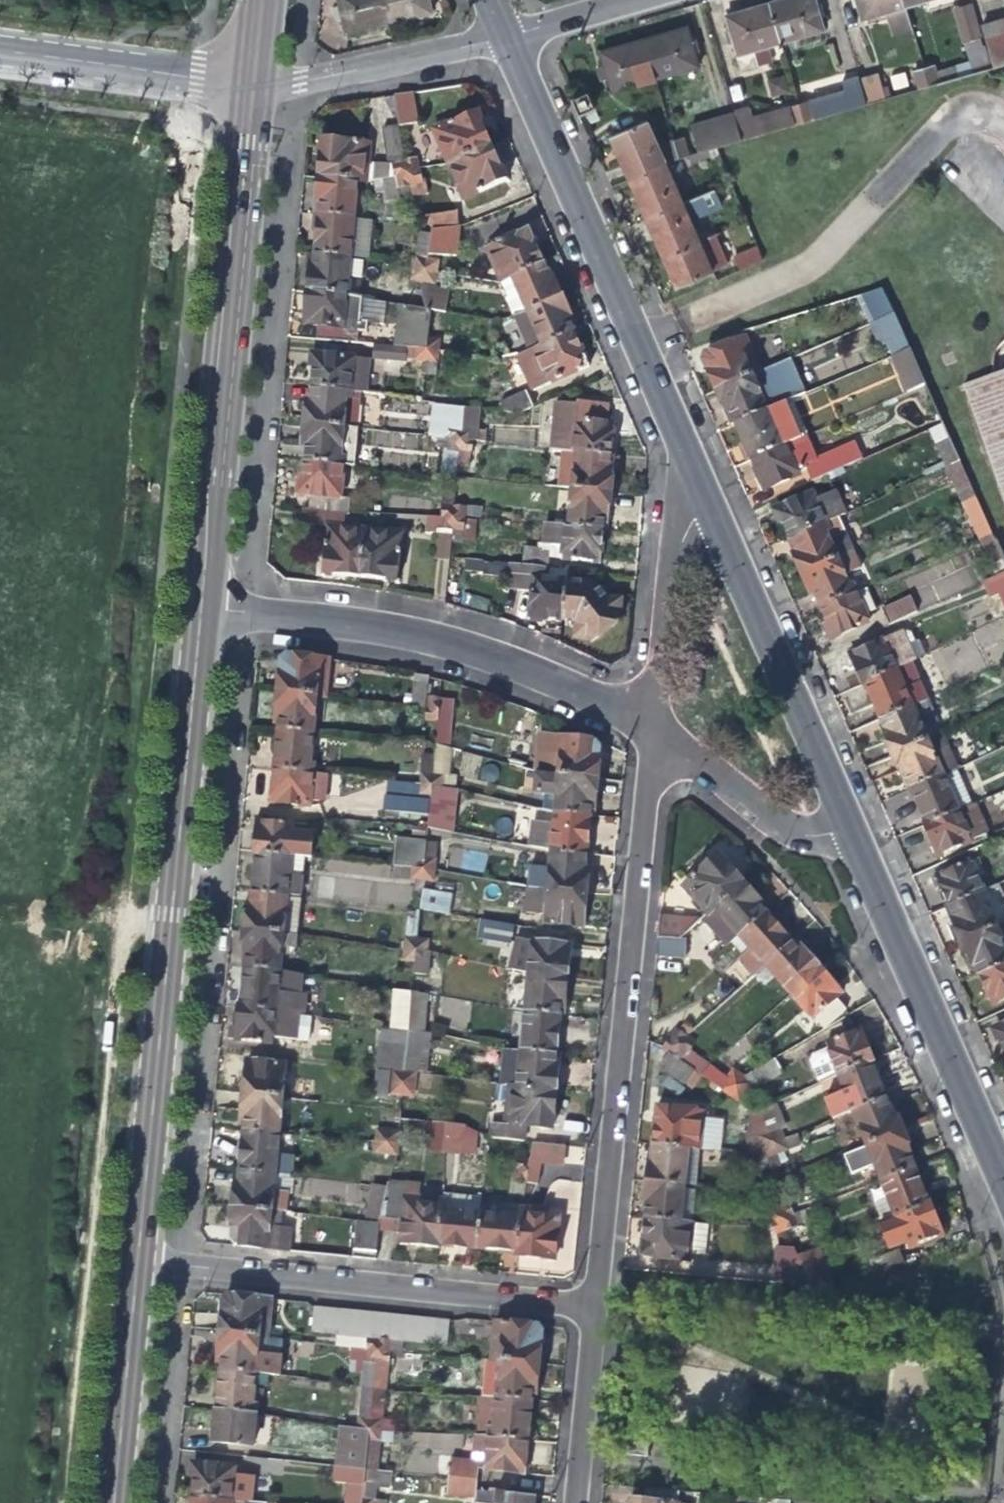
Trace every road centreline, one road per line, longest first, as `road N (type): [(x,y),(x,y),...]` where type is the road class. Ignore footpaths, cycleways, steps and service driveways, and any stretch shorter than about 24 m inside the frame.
road 1 (secondary): [(198,606),(127,1253)]
road 2 (residential): [(592,1304),(642,727)]
road 3 (secondary): [(246,84),(198,606)]
road 4 (residential): [(696,489),(497,37)]
road 5 (residential): [(592,1304),(127,1253)]
road 6 (residential): [(198,606),(423,632),(529,668),(642,727)]
road 7 (residential): [(1003,1193),(845,834)]
road 8 (residential): [(845,834),(696,489)]
road 9 (residential): [(246,84),(298,81),(497,37)]
road 10 (secondary): [(127,1253),(101,1502)]
road 11 (residential): [(246,84),(0,52)]
road 12 (residential): [(642,727),(668,533),(696,489)]
road 13 (residential): [(642,727),(778,821),(805,833),(845,834)]
road 14 (residential): [(571,1502),(592,1304)]
road 15 (residential): [(497,37),(625,0)]

